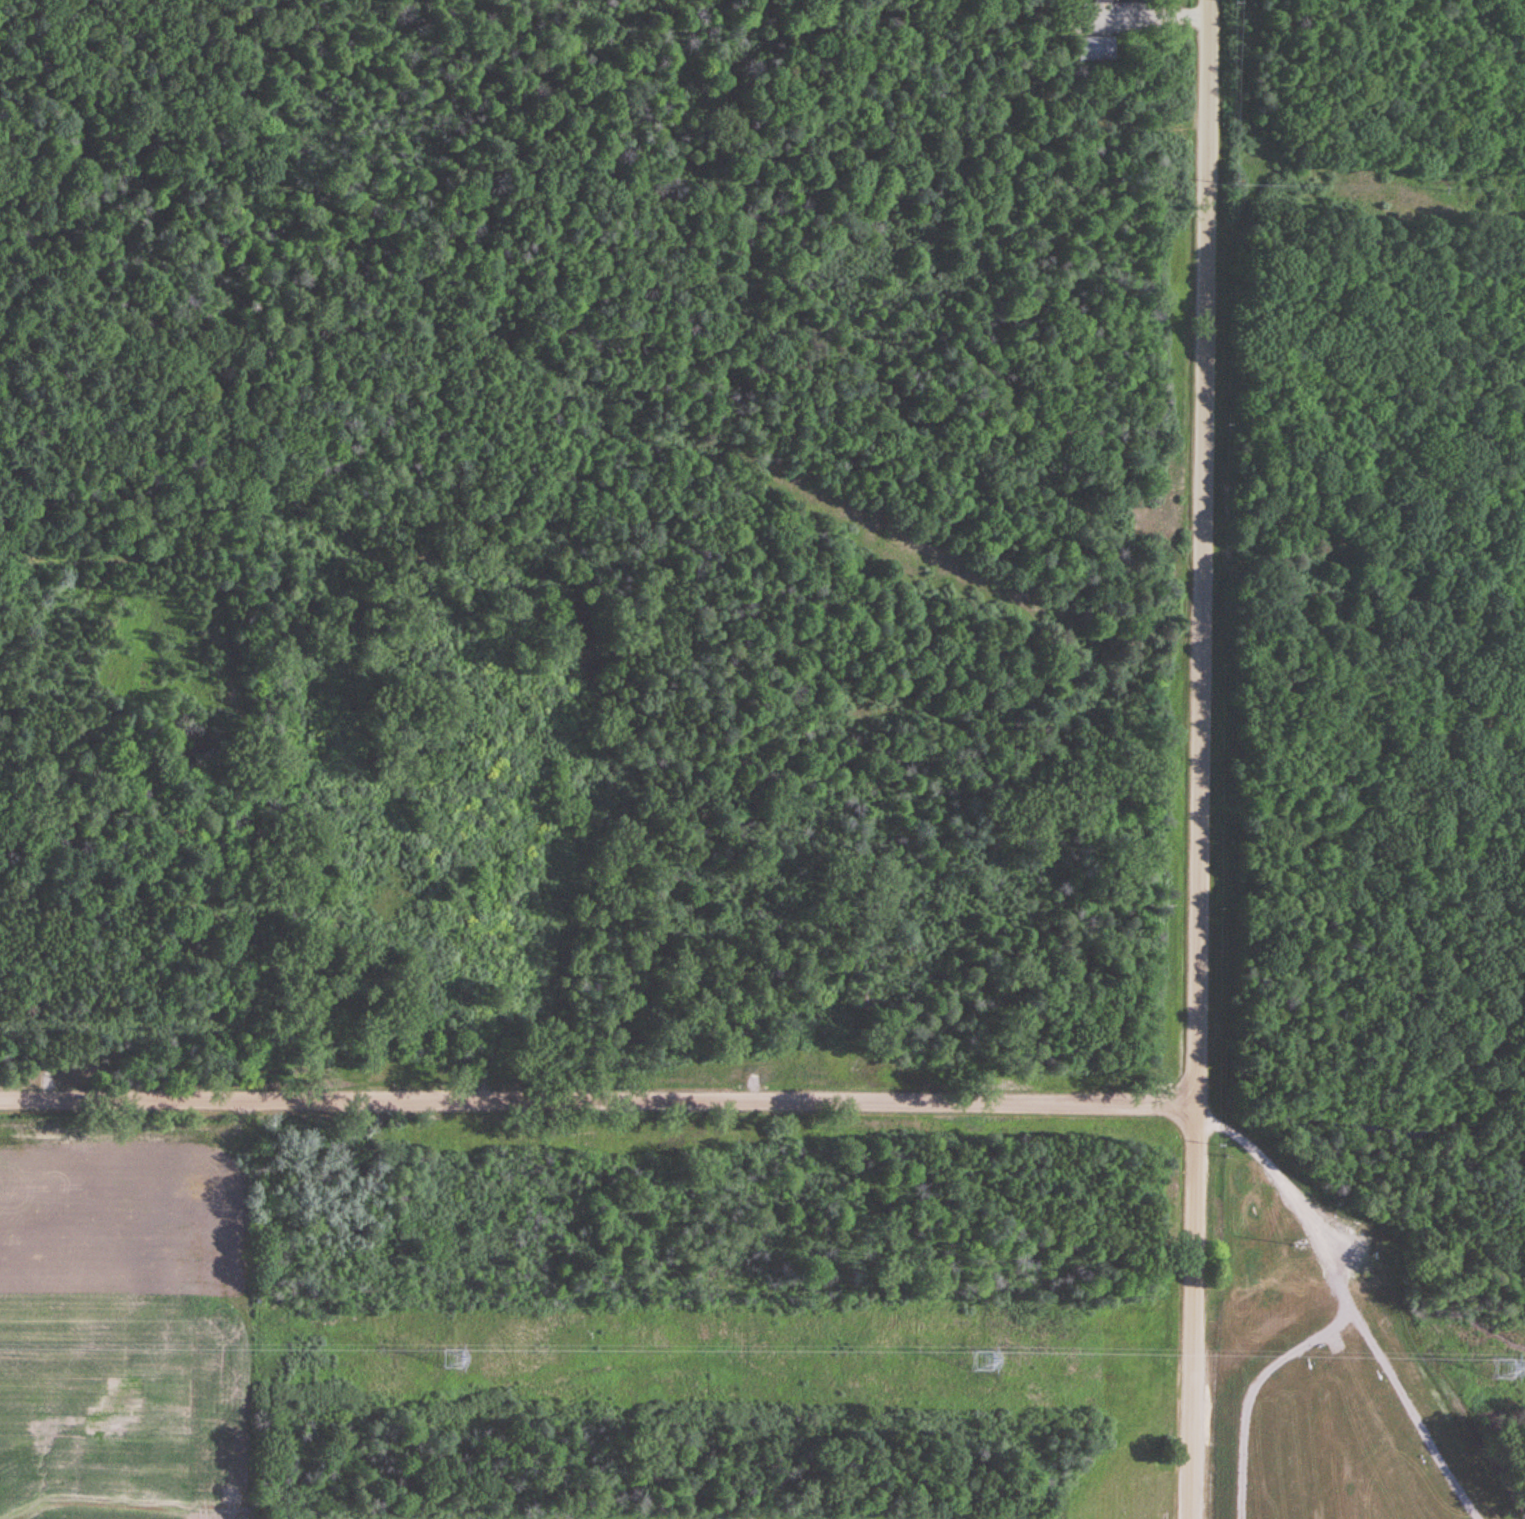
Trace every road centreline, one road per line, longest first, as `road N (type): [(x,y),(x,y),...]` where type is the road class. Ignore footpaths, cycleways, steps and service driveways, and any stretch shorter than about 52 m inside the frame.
road 1 (tertiary): [(1193,1518),(1209,0)]
road 2 (residential): [(1196,1106),(0,1101)]
road 3 (track): [(1312,1215),(1524,1275)]

